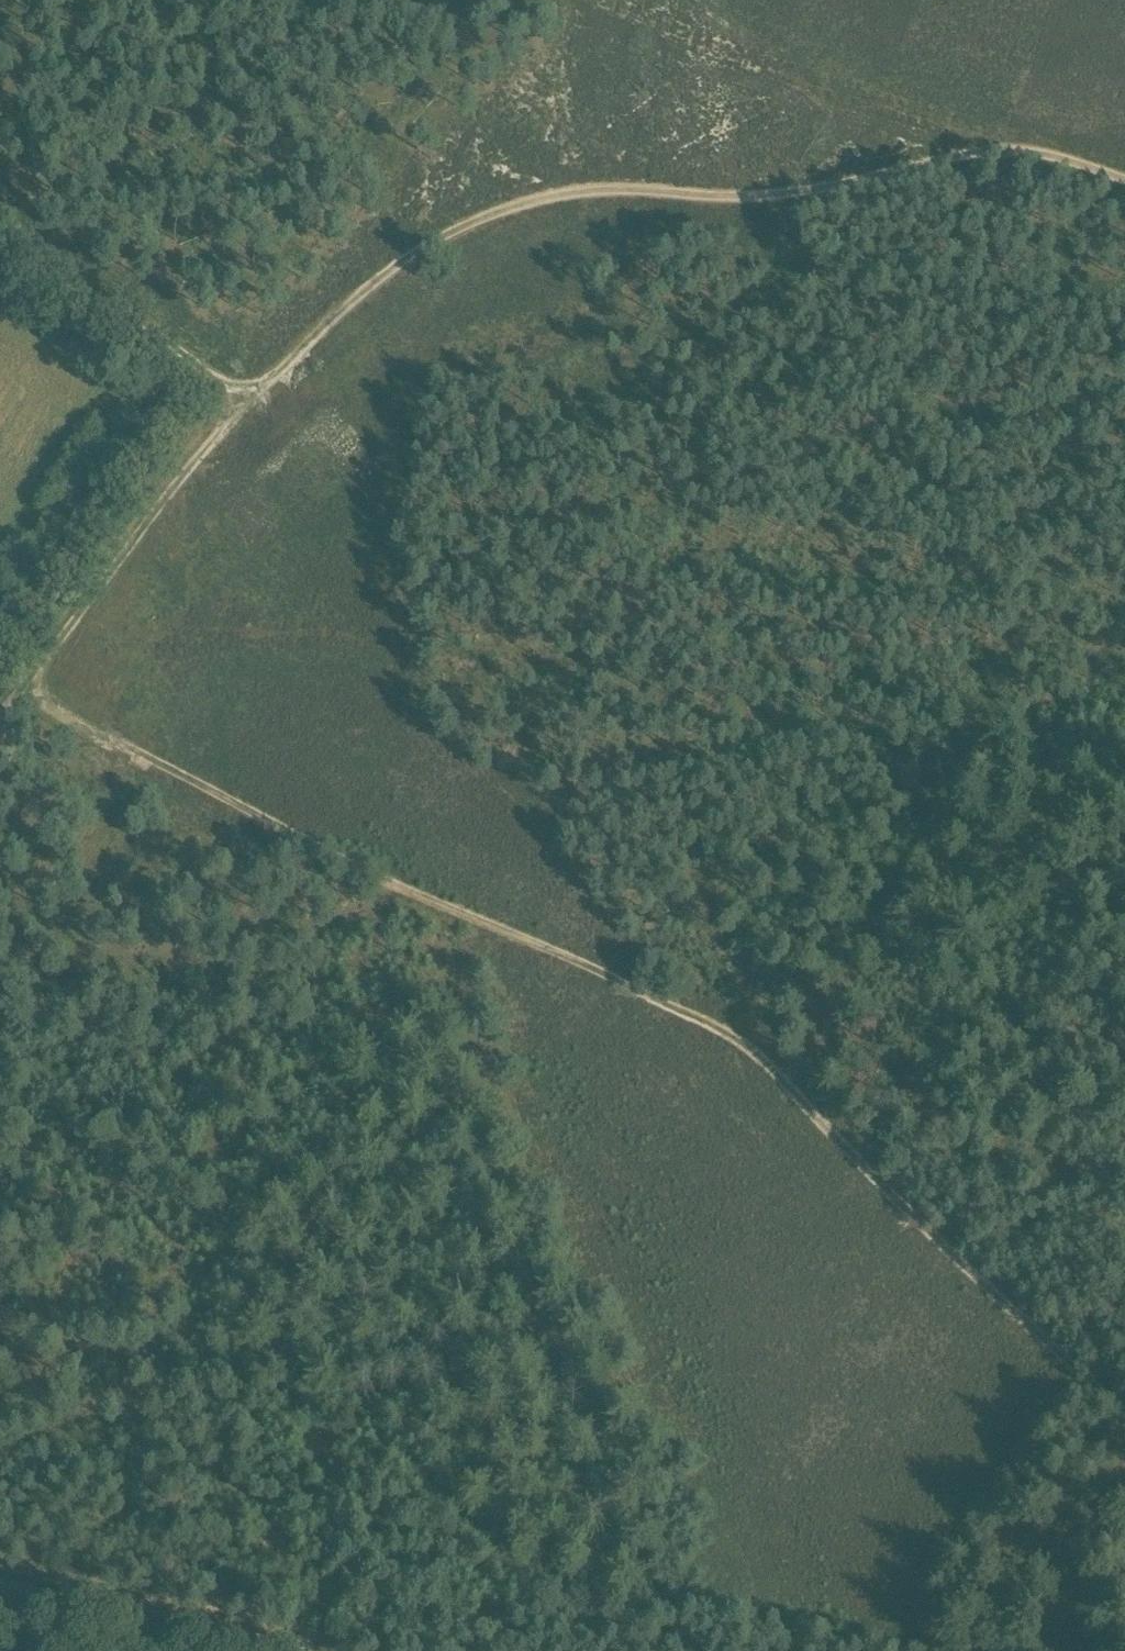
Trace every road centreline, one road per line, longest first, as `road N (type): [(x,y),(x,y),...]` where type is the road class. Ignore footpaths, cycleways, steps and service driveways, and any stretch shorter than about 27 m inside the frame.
road 1 (track): [(30,688),(226,799),(721,1030),(789,1086),(1124,1425)]
road 2 (track): [(249,402),(352,308),(457,235),(533,205),(589,192),(703,203),(992,148),(1124,185)]
road 3 (track): [(0,728),(249,402)]
road 4 (track): [(302,1650),(0,1559)]
road 5 (track): [(0,221),(249,402)]

